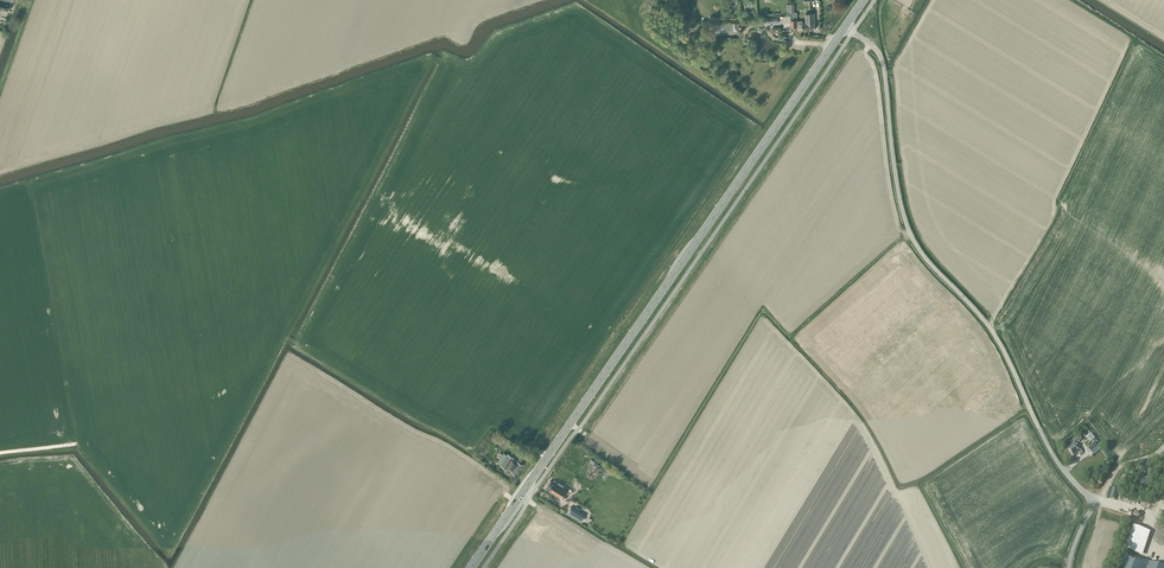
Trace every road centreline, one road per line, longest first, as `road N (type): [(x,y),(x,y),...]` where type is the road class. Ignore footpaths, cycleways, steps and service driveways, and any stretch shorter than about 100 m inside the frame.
road 1 (primary): [(471,567),(845,26)]
road 2 (unclassified): [(1069,567),(1087,498),(1053,457),(994,334),(911,235),(882,59),(845,26)]

